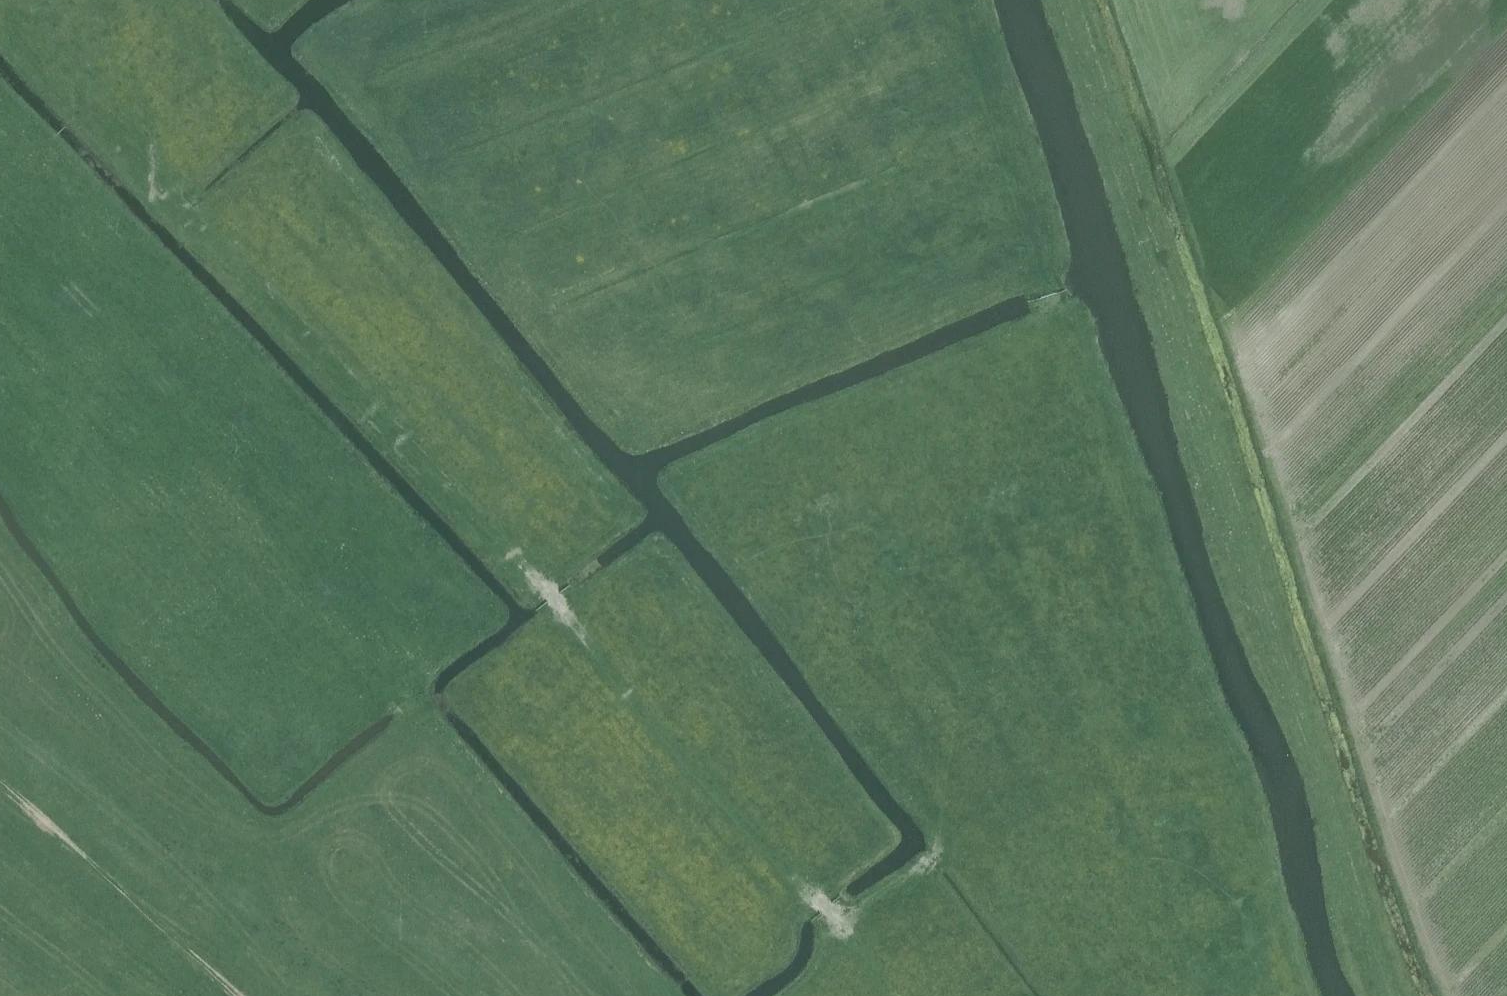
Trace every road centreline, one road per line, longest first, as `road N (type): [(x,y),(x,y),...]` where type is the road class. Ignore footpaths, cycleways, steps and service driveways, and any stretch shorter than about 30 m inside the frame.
road 1 (track): [(914,995),(527,570),(0,26)]
road 2 (track): [(1298,995),(1056,335),(970,0)]
road 3 (track): [(0,786),(234,995)]

